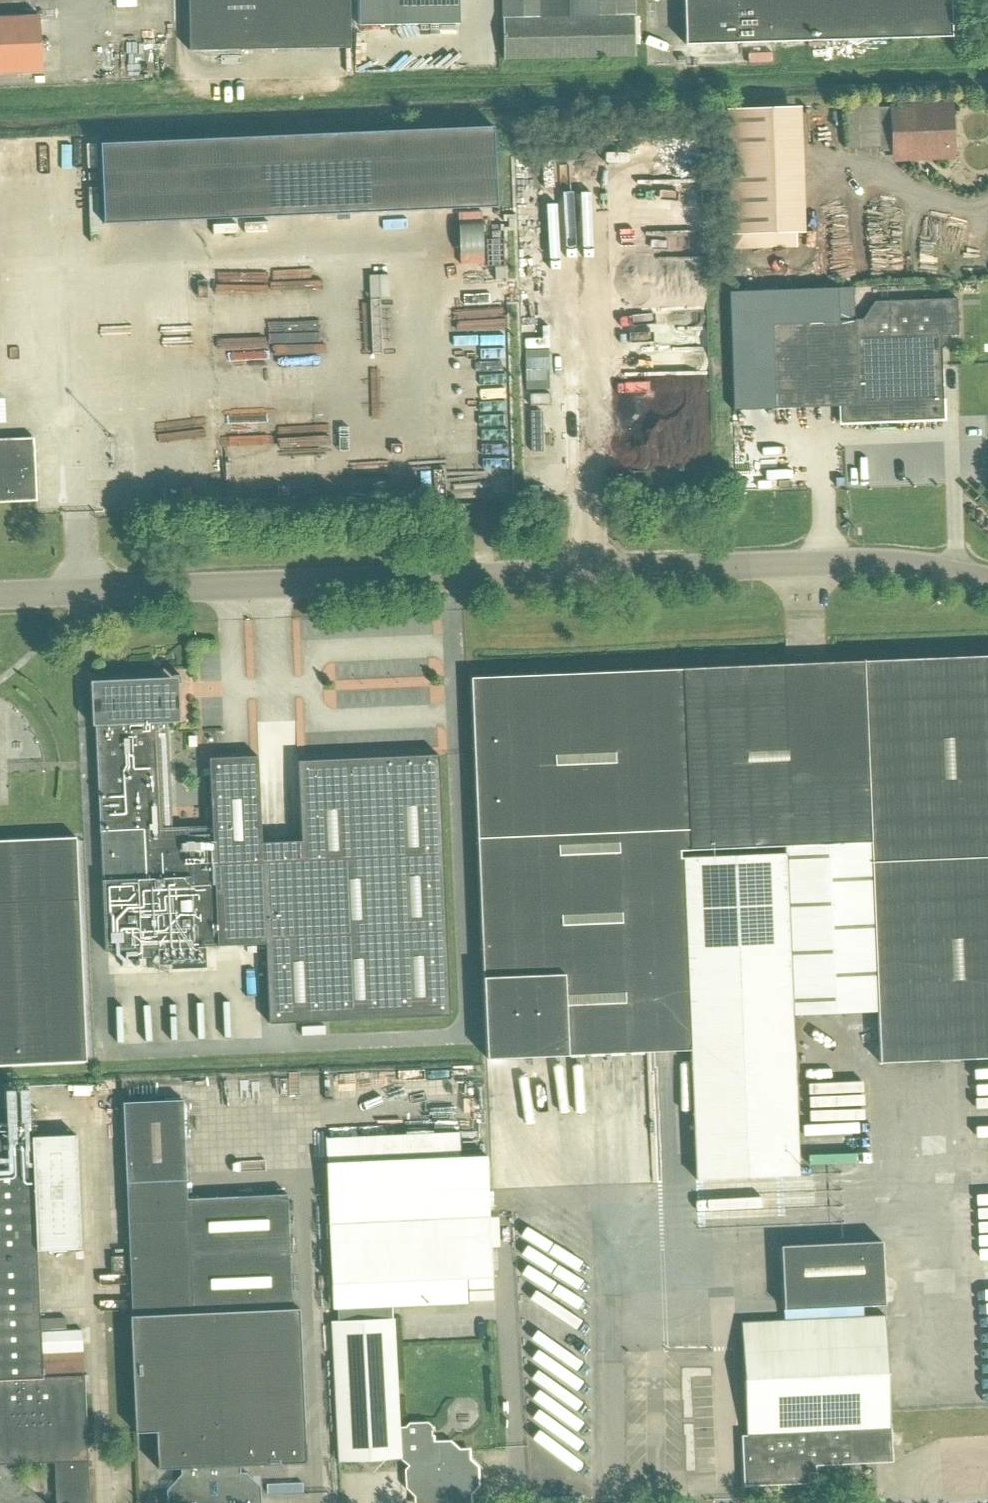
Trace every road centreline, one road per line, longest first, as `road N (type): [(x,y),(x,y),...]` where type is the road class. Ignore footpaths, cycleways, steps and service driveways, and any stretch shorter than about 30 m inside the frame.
road 1 (unclassified): [(0,593),(902,561),(987,582)]

